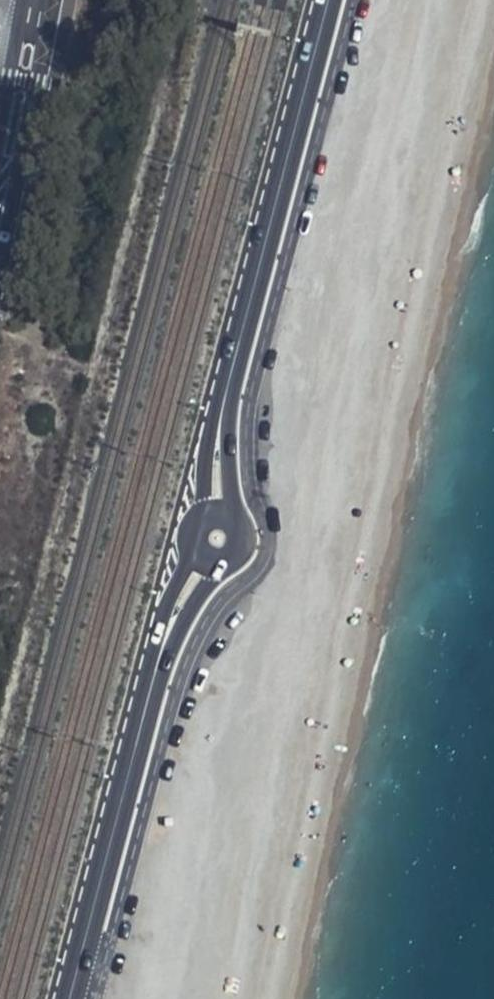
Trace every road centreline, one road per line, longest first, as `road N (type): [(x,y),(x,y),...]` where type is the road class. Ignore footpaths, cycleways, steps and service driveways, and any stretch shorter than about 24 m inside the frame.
road 1 (primary): [(244,322),(332,0)]
road 2 (primary): [(72,998),(146,707)]
road 3 (primary): [(244,322),(233,337),(206,449),(198,523)]
road 4 (primary): [(235,524),(229,448),(244,322)]
road 5 (primary): [(193,537),(149,658),(146,707)]
road 6 (primary): [(146,707),(188,616),(232,556)]
road 7 (primary): [(0,168),(32,0)]

